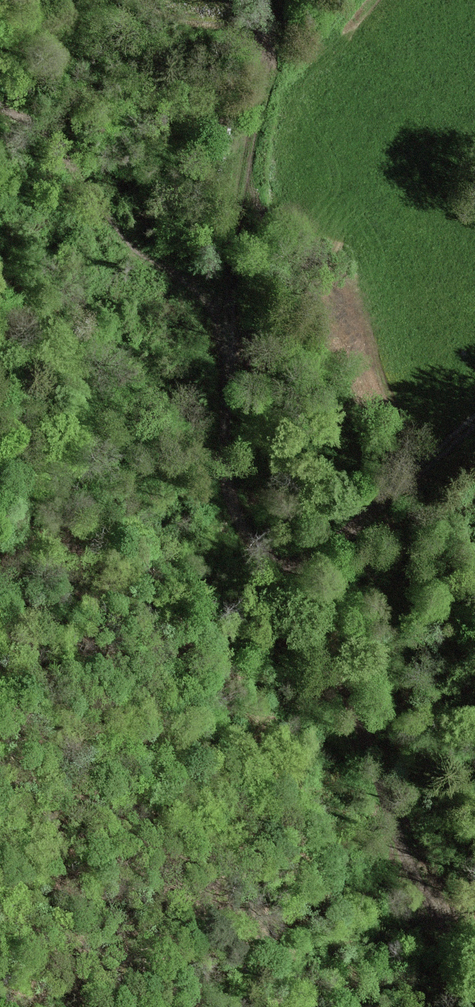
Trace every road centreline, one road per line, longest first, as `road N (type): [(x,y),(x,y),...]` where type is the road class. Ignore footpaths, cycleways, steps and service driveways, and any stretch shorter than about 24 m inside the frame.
road 1 (track): [(270,0),(234,259),(226,480),(266,569),(352,711),(419,887),(474,919)]
road 2 (track): [(474,421),(371,509),(266,569)]

